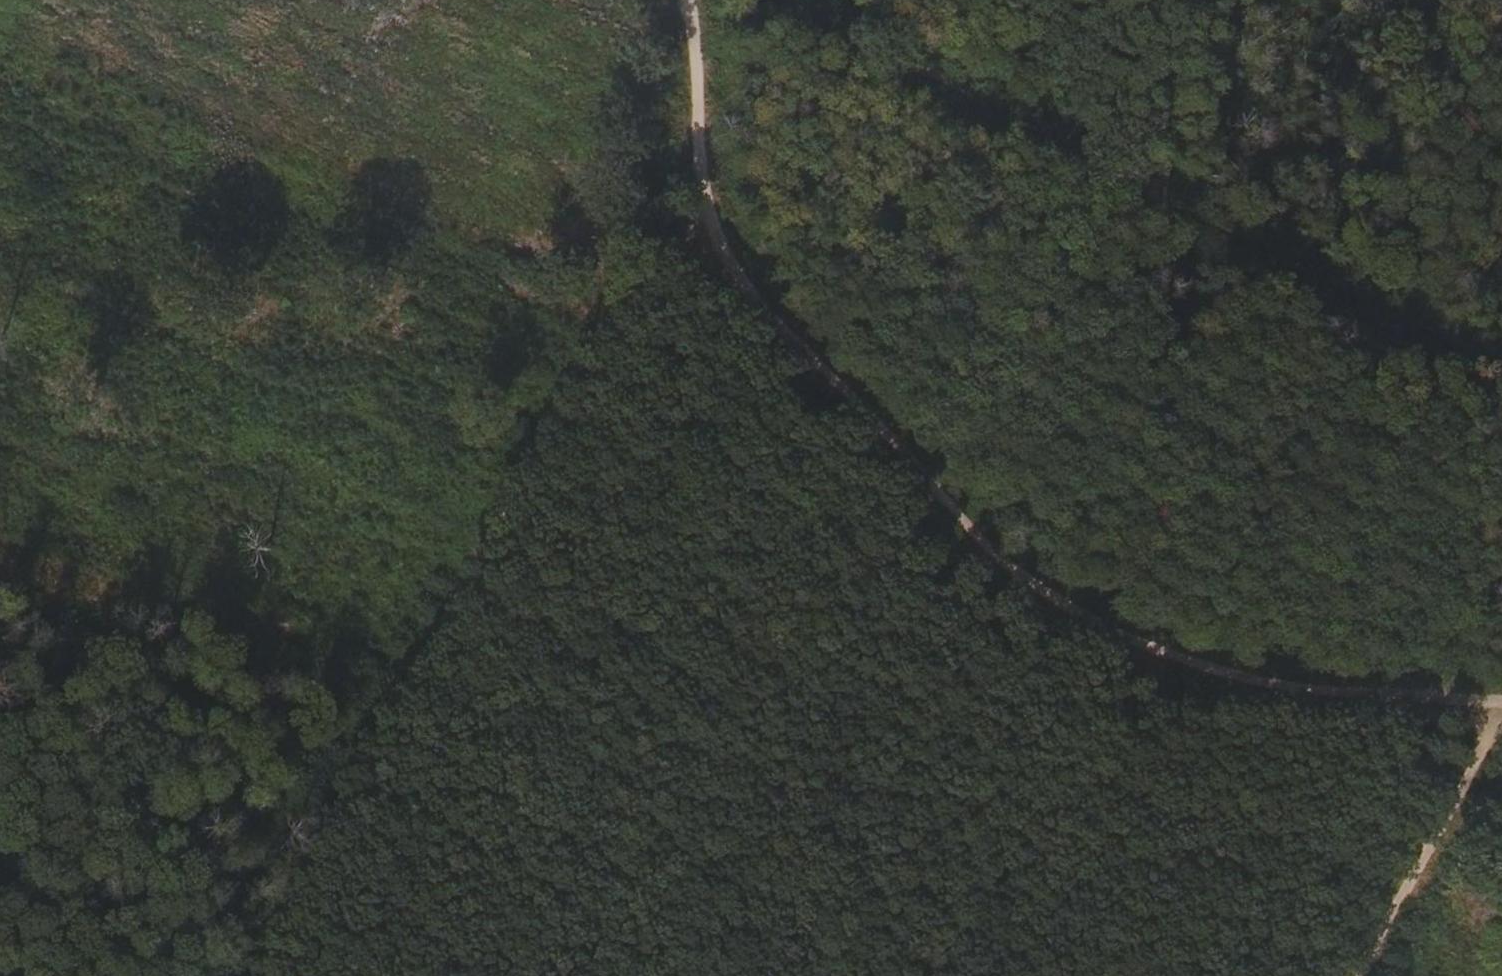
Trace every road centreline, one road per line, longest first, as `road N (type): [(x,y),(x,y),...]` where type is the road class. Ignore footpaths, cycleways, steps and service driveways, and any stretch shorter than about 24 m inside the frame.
road 1 (track): [(709,0),(722,201),(764,284),(831,367),(890,422),(939,494),(1012,565),(1107,626),(1207,672),(1283,688),(1501,700)]
road 2 (track): [(1501,733),(1379,975)]

